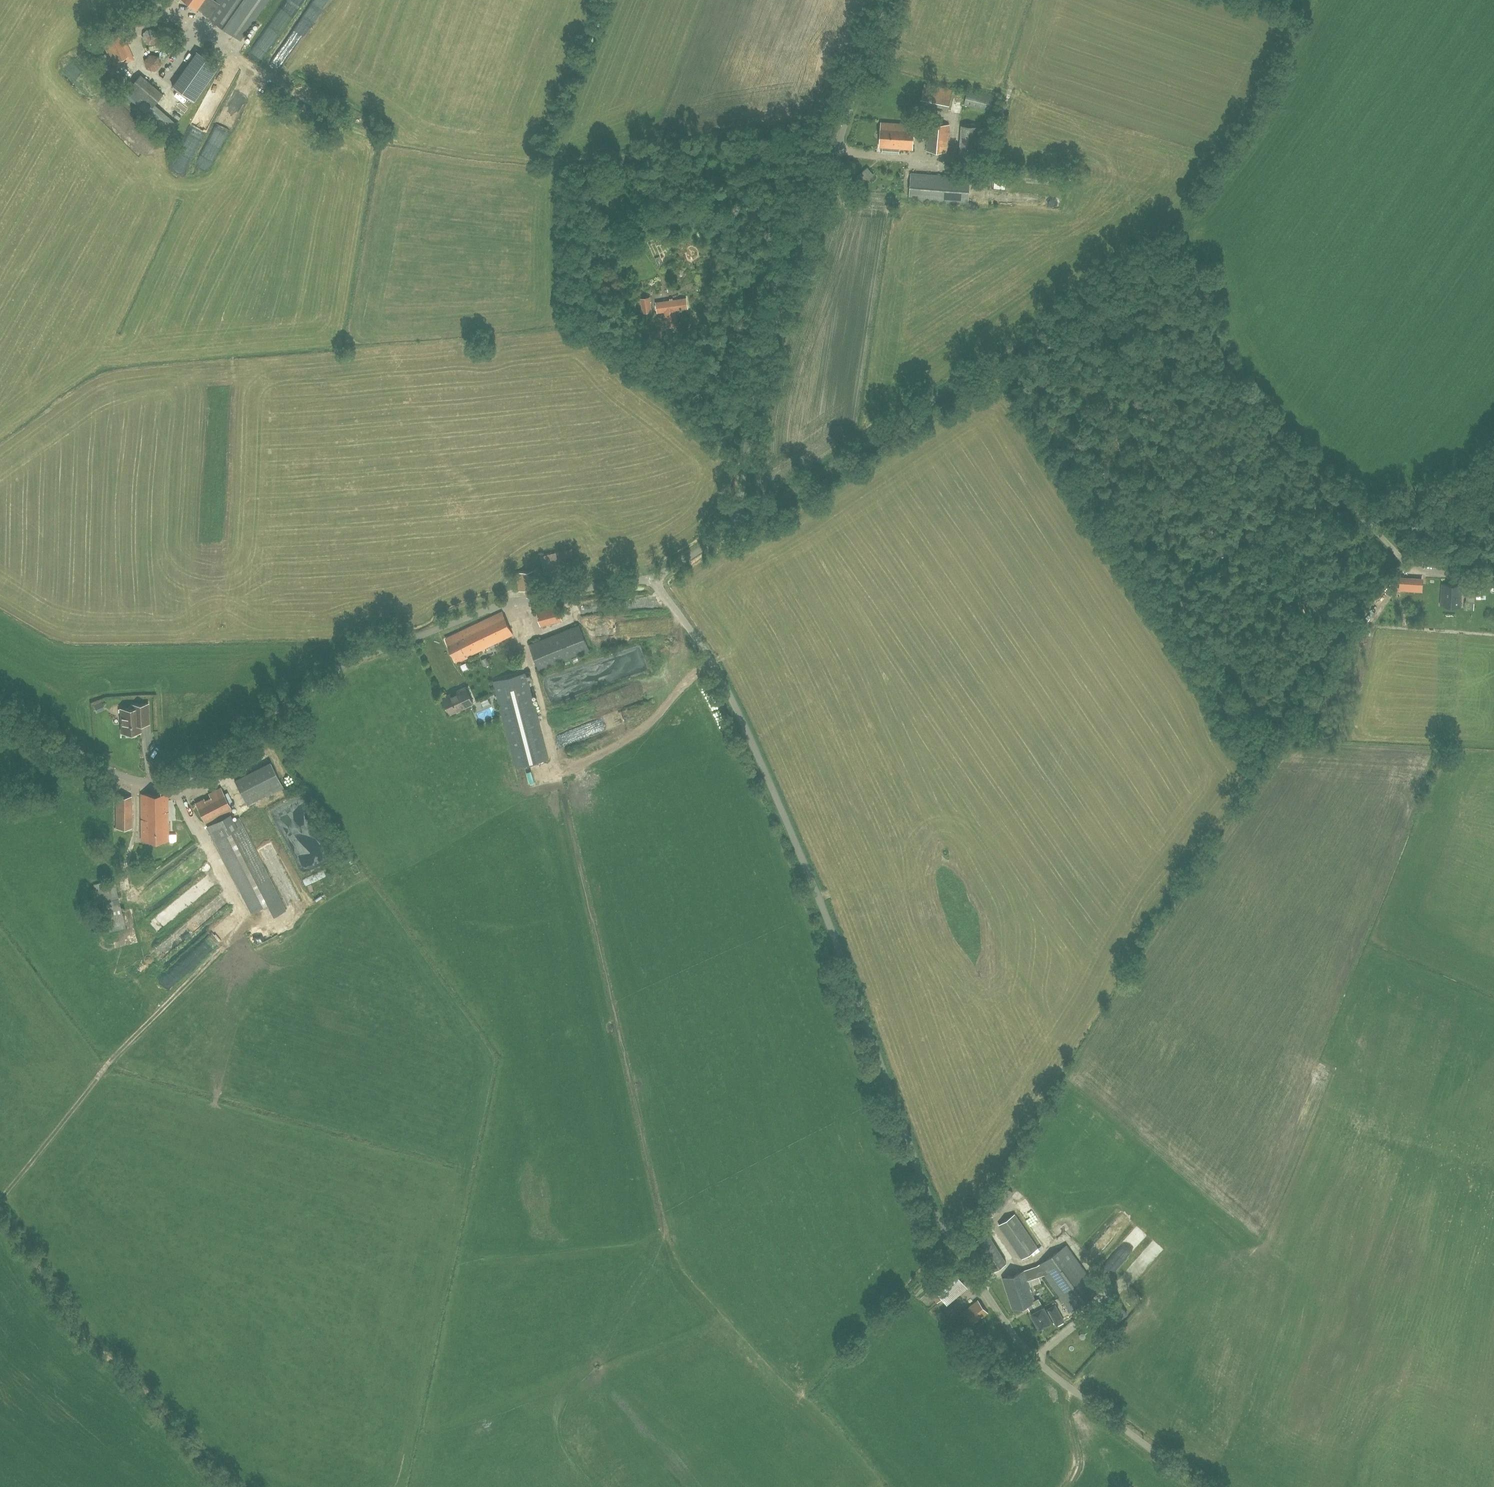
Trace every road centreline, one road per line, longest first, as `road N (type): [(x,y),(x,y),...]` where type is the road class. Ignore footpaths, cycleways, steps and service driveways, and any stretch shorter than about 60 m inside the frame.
road 1 (unclassified): [(1202,1486),(1038,1358),(956,1239),(776,795),(712,658),(656,578)]
road 2 (unclassified): [(656,578),(502,607),(360,659),(173,779),(120,776),(0,708)]
road 3 (unclassified): [(656,578),(740,527),(778,341),(889,0)]
road 4 (track): [(1063,1486),(1077,1454),(1066,1407),(1071,1387),(1120,1333)]

